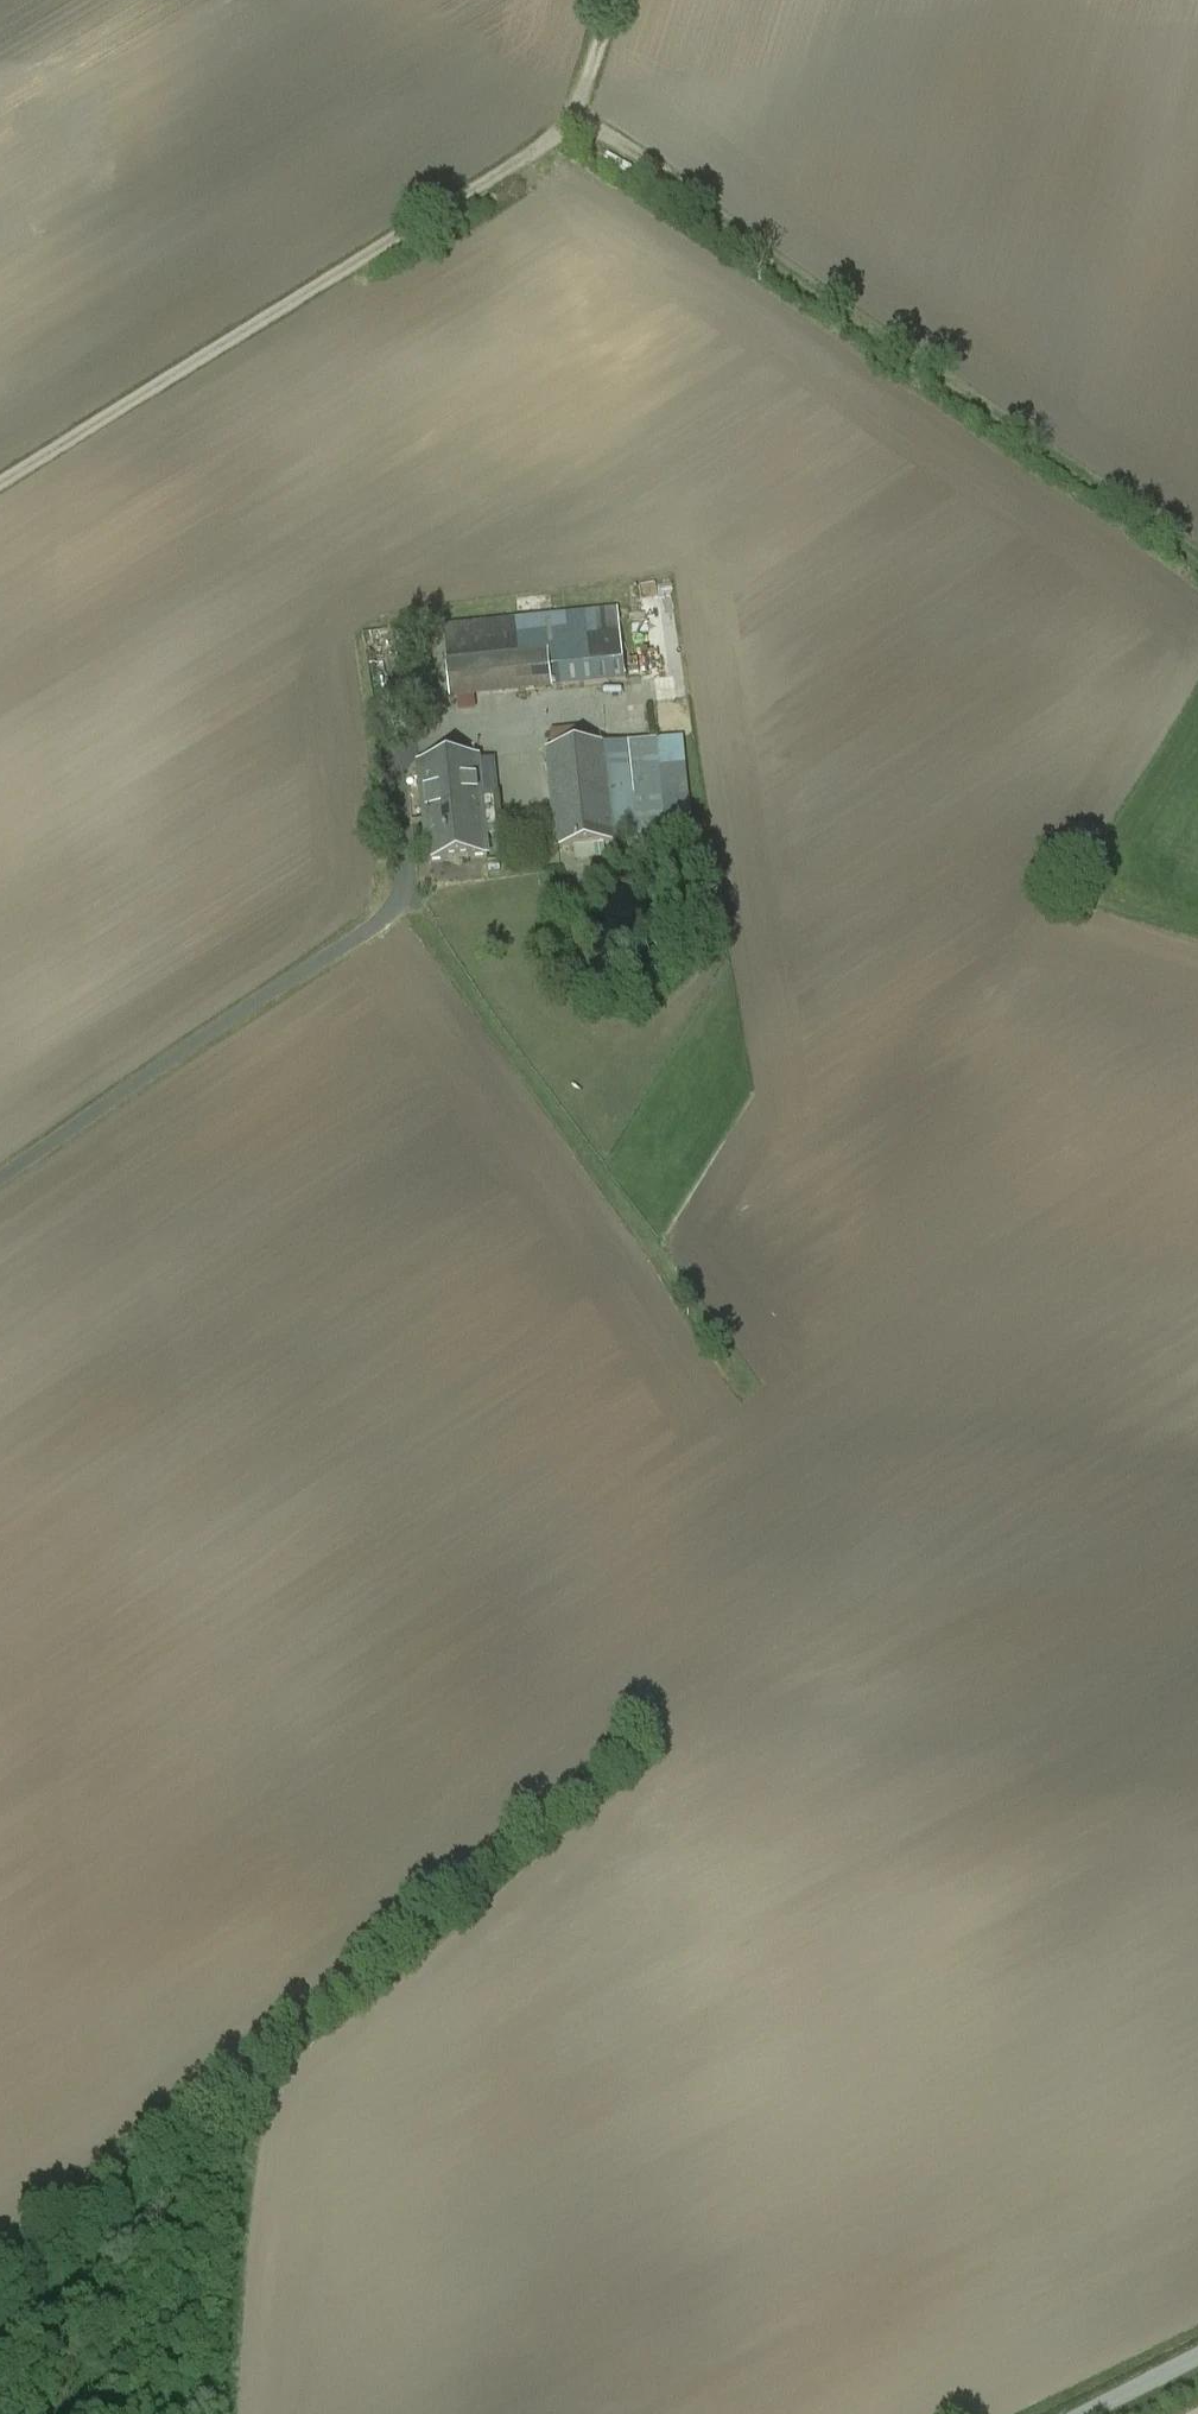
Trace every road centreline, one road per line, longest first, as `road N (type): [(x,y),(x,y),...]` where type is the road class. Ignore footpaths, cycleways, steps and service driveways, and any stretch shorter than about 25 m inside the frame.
road 1 (track): [(758,1394),(410,908)]
road 2 (residential): [(1087,2413),(1197,2358)]

